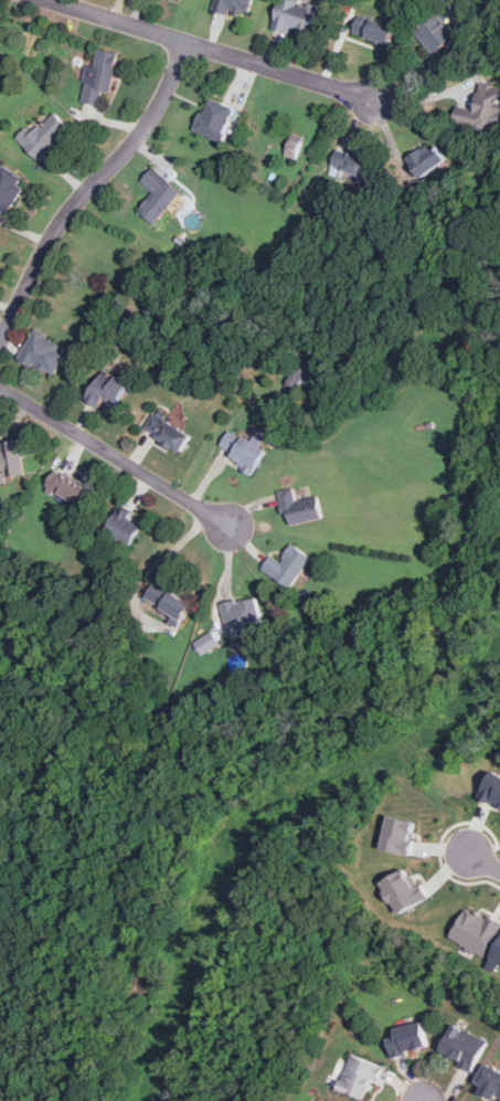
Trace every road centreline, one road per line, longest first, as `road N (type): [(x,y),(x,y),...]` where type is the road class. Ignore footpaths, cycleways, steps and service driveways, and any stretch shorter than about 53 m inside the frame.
road 1 (residential): [(182,41),(161,98),(55,227),(0,337)]
road 2 (residential): [(377,100),(47,0)]
road 3 (residential): [(0,388),(231,526)]

